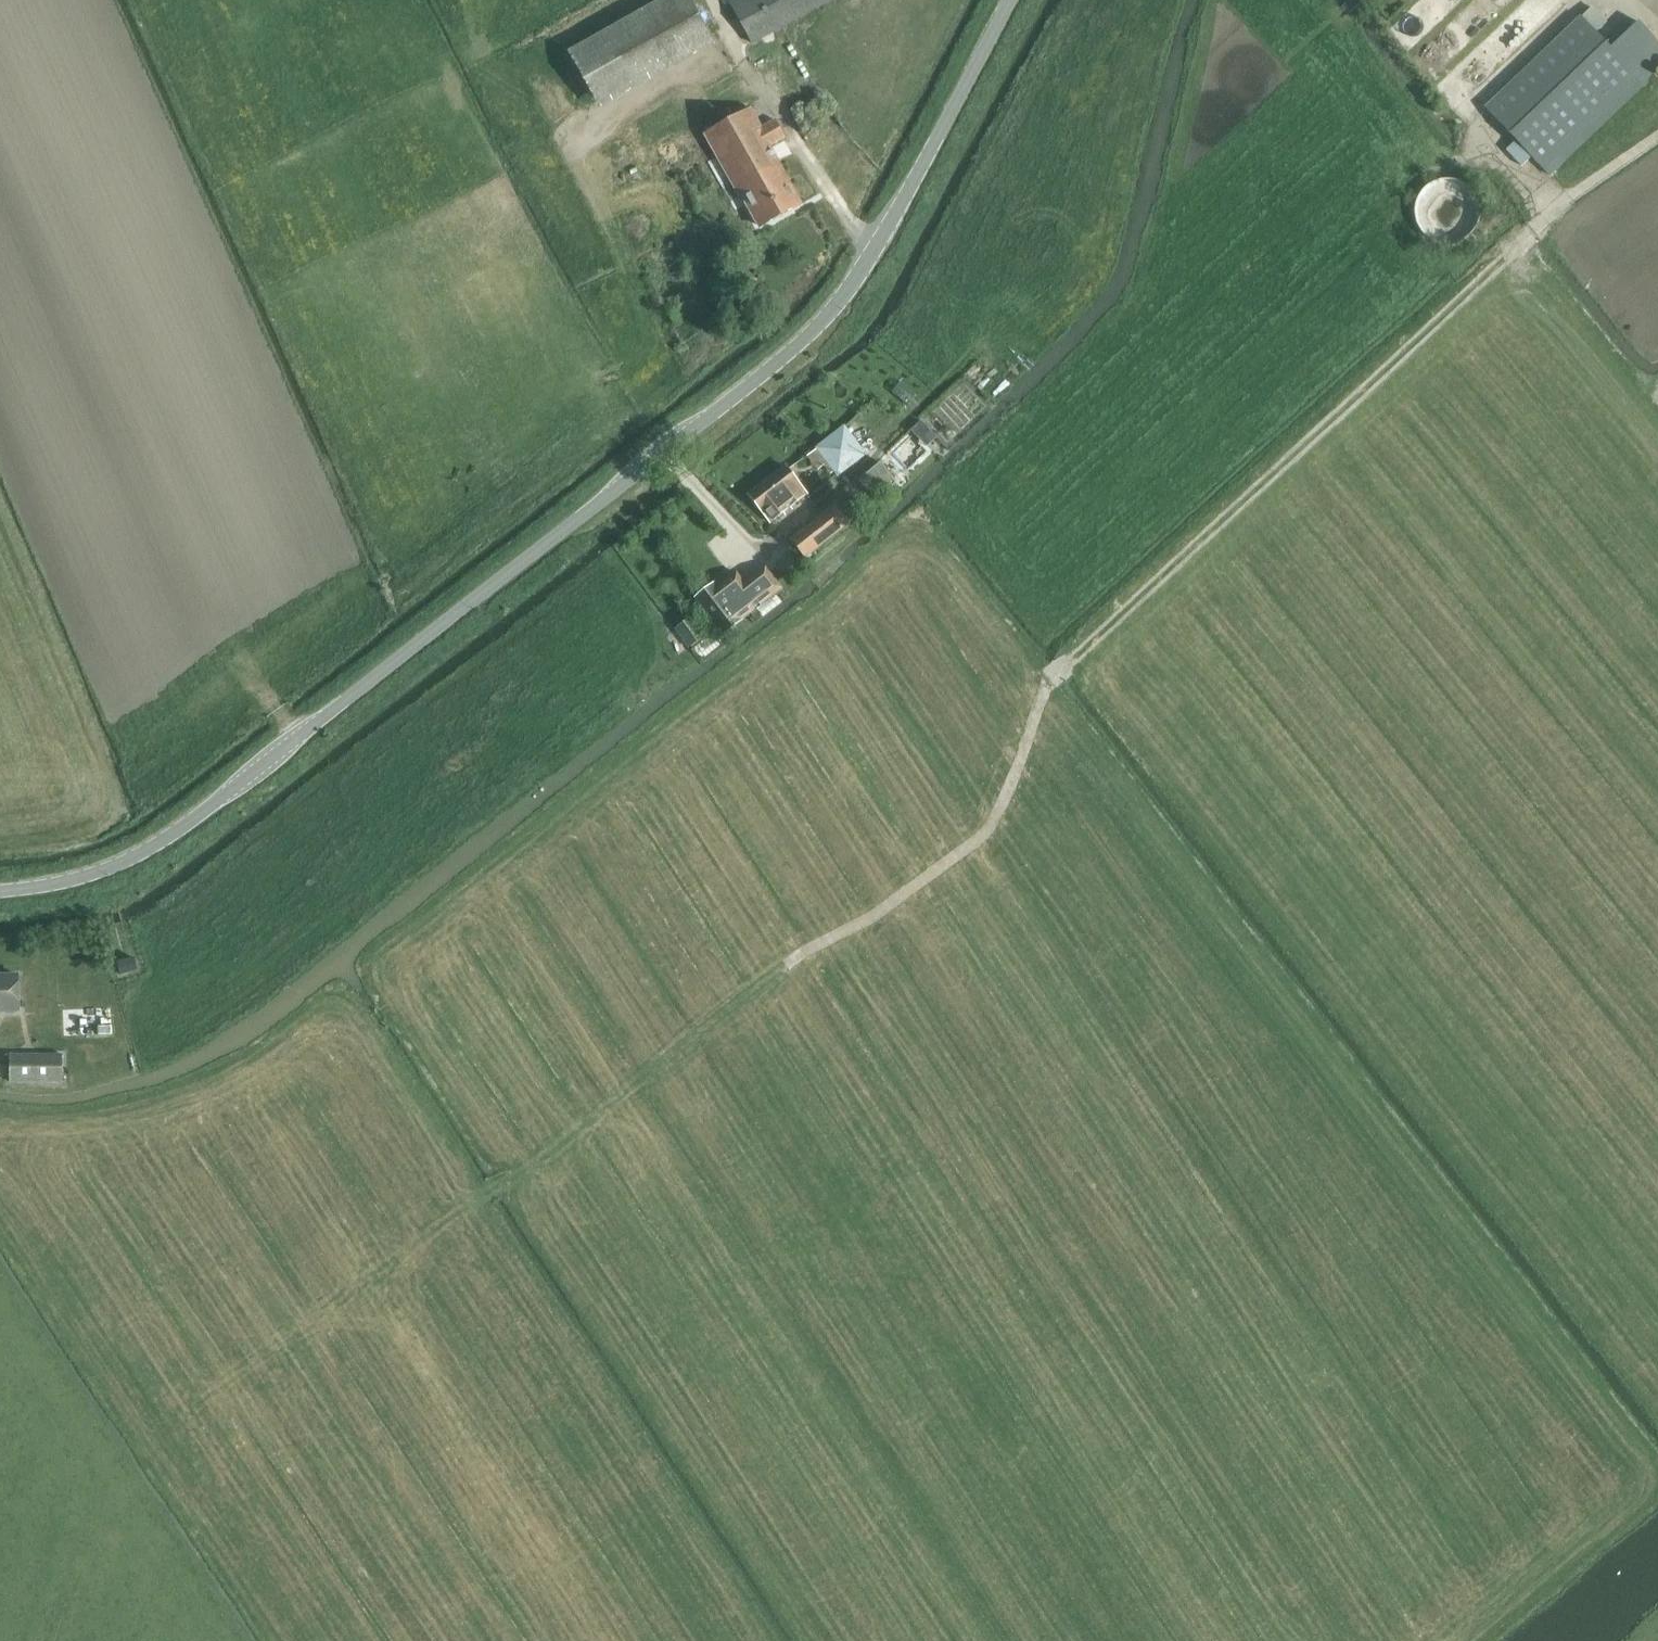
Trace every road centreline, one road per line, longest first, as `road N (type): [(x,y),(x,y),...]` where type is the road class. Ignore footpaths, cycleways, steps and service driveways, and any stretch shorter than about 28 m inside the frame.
road 1 (unclassified): [(0,891),(103,872),(180,831),(811,336),(876,252),(1012,0)]

